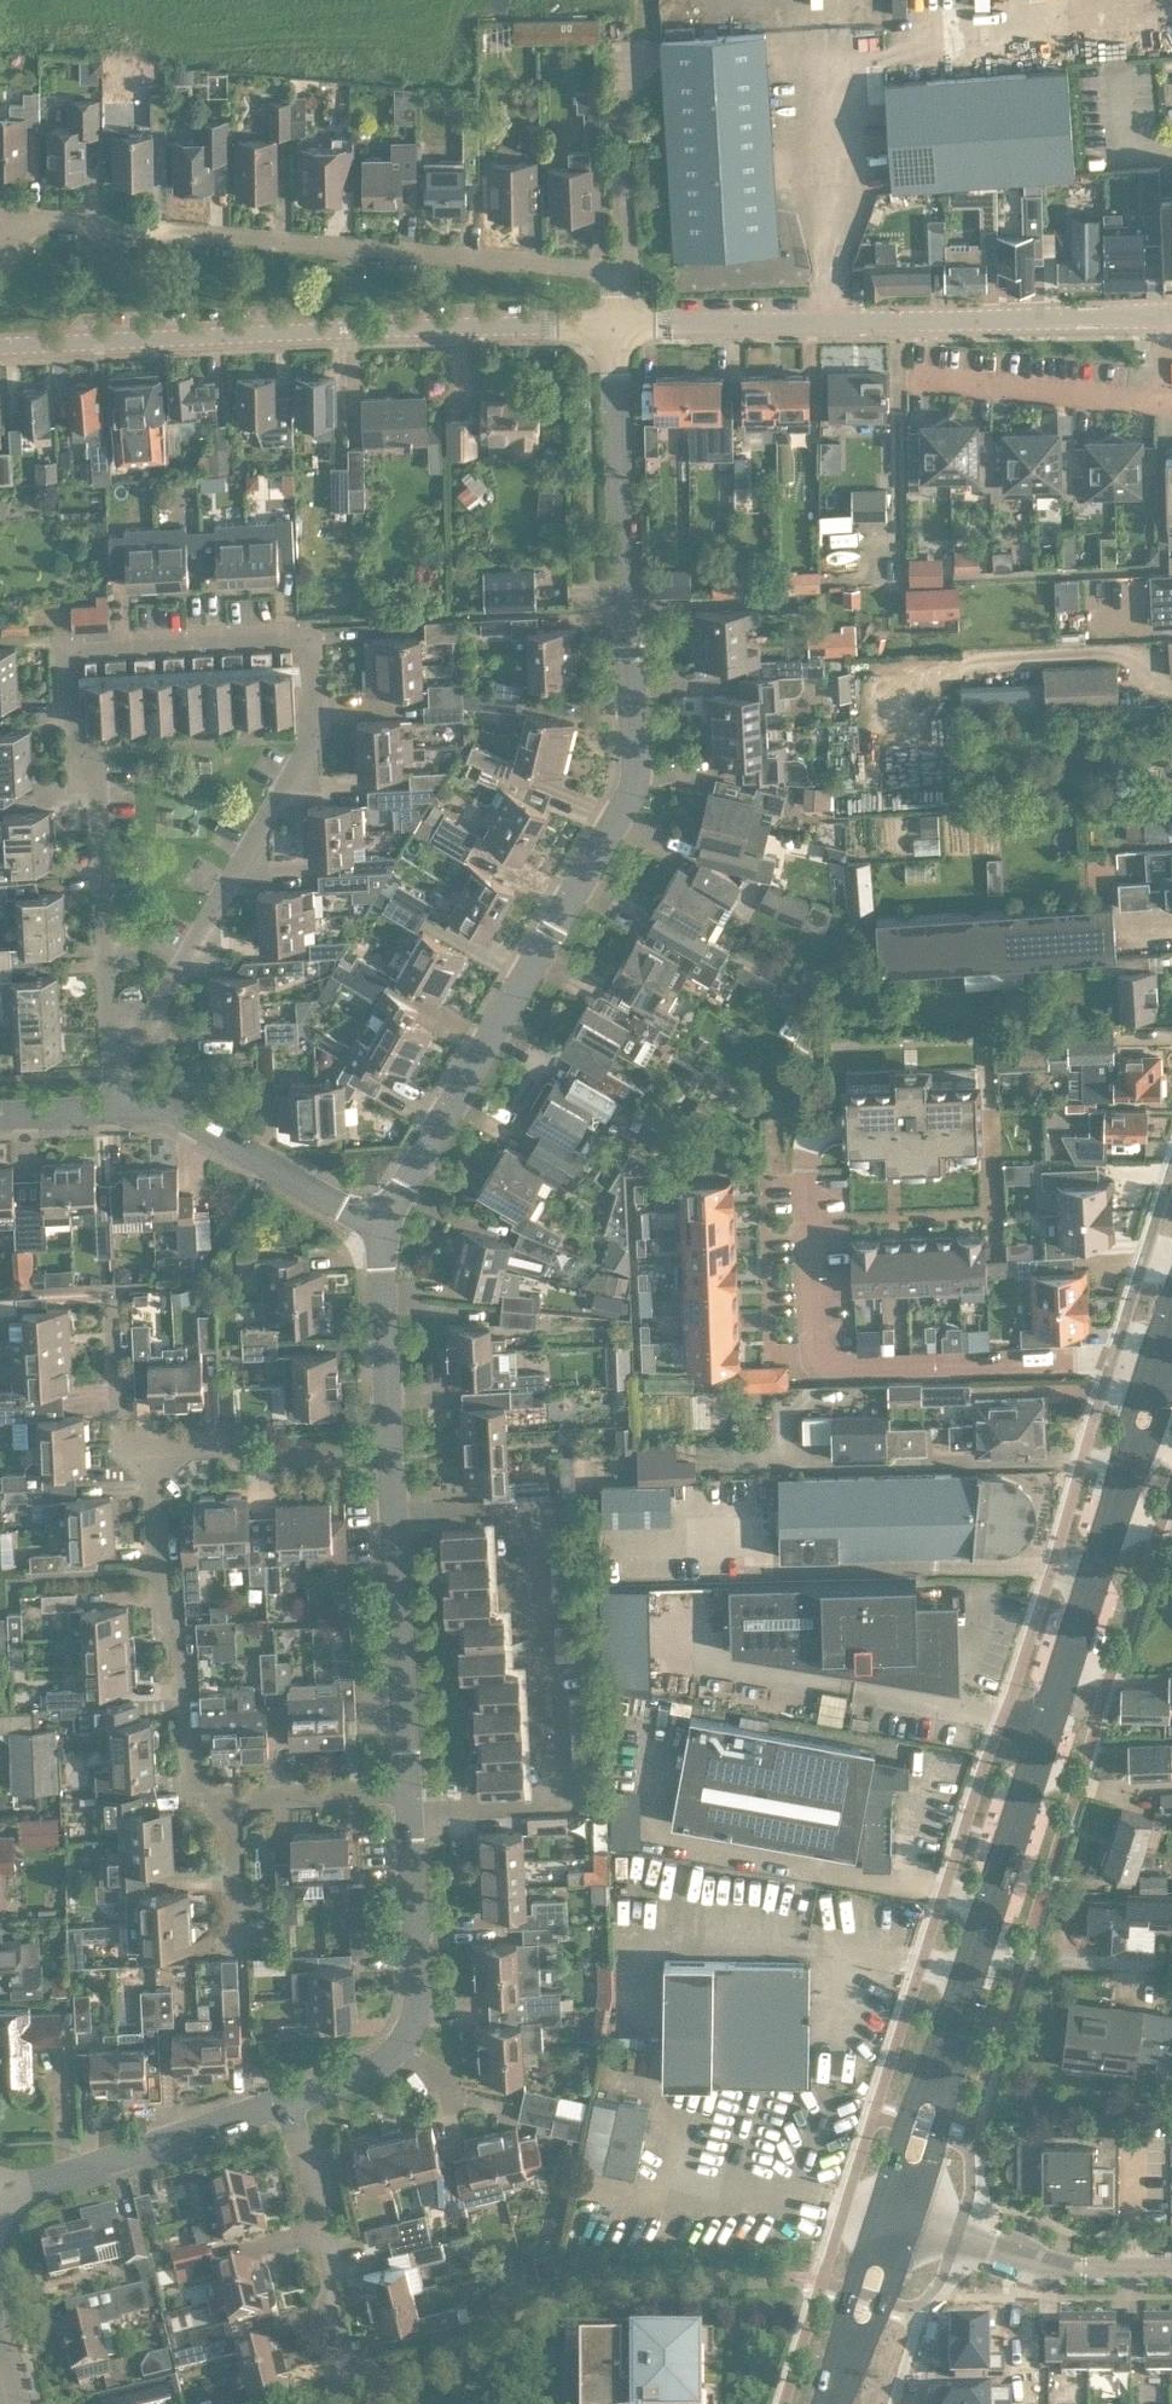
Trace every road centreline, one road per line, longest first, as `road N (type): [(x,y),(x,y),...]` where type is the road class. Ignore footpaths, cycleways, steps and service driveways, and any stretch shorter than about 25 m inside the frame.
road 1 (residential): [(375,1222),(630,786),(619,324)]
road 2 (residential): [(116,1074),(95,770),(72,748),(65,648),(311,635)]
road 3 (unclassified): [(619,324),(618,263),(0,223)]
road 4 (primary): [(939,2051),(1129,1458)]
road 5 (unclassified): [(619,324),(0,346)]
road 6 (residential): [(1141,1364),(1116,1356),(810,1363),(807,1150),(818,1130),(839,1127)]
road 7 (unclassified): [(1168,315),(619,324)]
road 8 (residential): [(311,635),(316,734),(116,1074)]
road 9 (residential): [(153,1461),(161,1627),(180,1655),(189,1783),(203,1803),(230,1802)]
road 10 (residential): [(288,2101),(384,2060),(413,2013),(406,1795)]
road 11 (residential): [(406,1795),(386,1452)]
road 12 (residential): [(0,2194),(288,2101)]
road 13 (residential): [(120,1113),(168,1115),(375,1222)]
road 14 (residential): [(343,2374),(288,2101)]
road 15 (residential): [(1166,405),(922,377)]
road 16 (residential): [(153,1461),(386,1452)]
road 17 (residential): [(386,1452),(375,1222)]
road 18 (residential): [(112,1297),(116,1431),(128,1451),(153,1461)]
road 19 (primary): [(939,2051),(908,2096),(871,2213)]
road 20 (residential): [(230,1802),(406,1795)]
road 21 (primary): [(904,2220),(942,2106),(939,2051)]
road 22 (primary): [(843,2365),(870,2324),(904,2220)]
road 23 (primary): [(871,2213),(840,2312),(843,2365)]
road 24 (residential): [(1078,2270),(951,2231)]
road 25 (residential): [(234,1926),(230,1802)]

